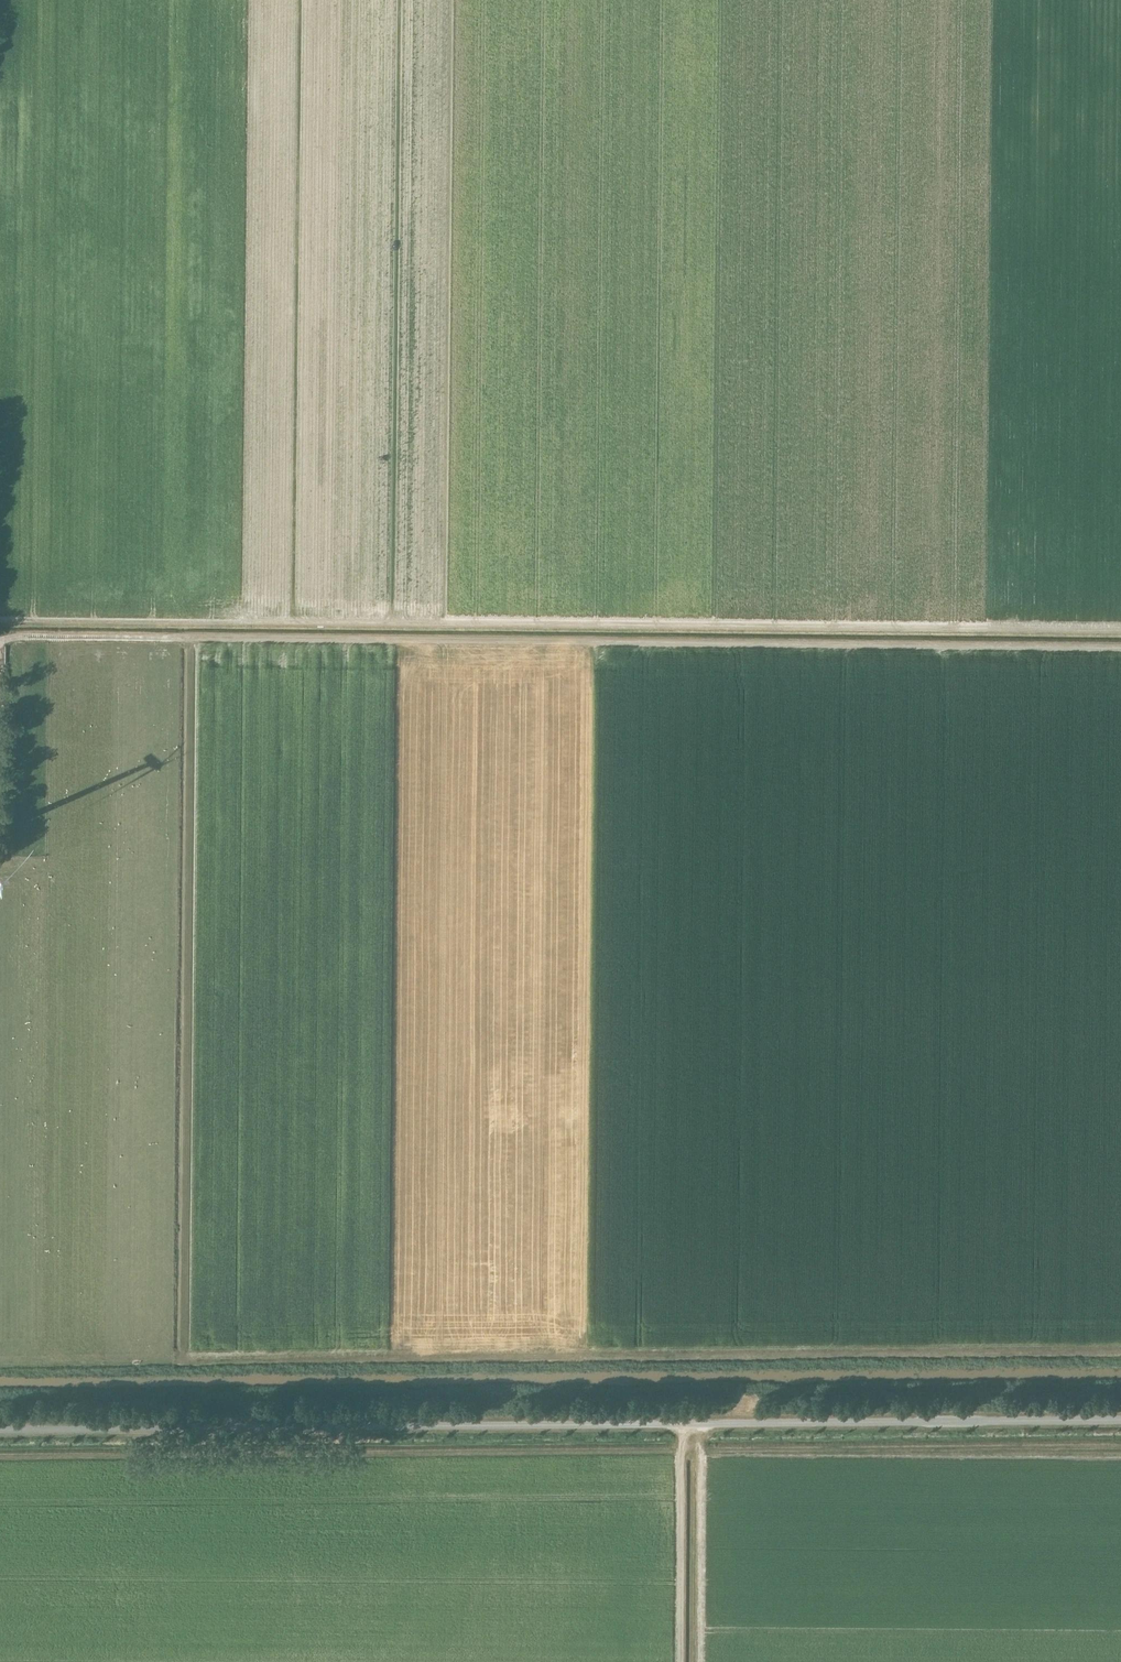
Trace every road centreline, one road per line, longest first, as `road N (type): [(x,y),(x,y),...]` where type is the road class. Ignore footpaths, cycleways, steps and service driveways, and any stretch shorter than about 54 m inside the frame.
road 1 (unclassified): [(0,1429),(1120,1419)]

